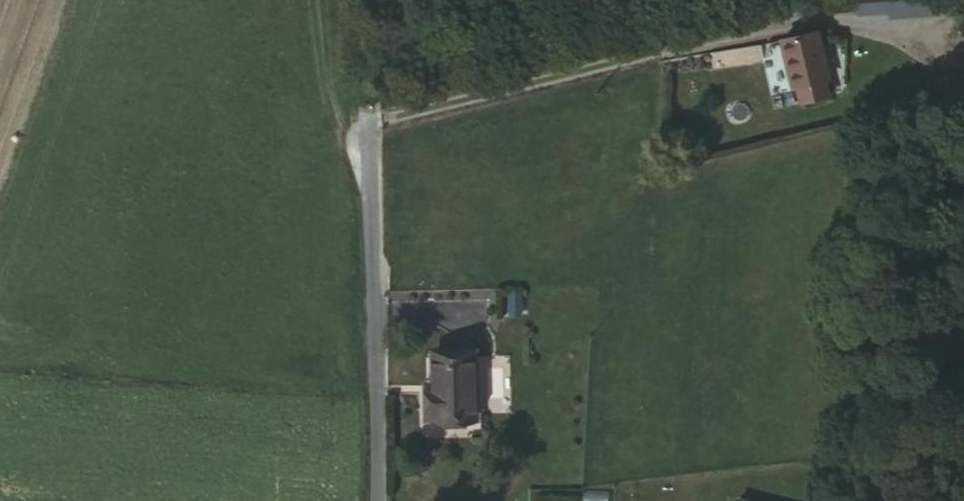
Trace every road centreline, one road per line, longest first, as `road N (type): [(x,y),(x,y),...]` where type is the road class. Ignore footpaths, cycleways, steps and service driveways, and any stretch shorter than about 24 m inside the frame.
road 1 (residential): [(366,500),(366,123)]

